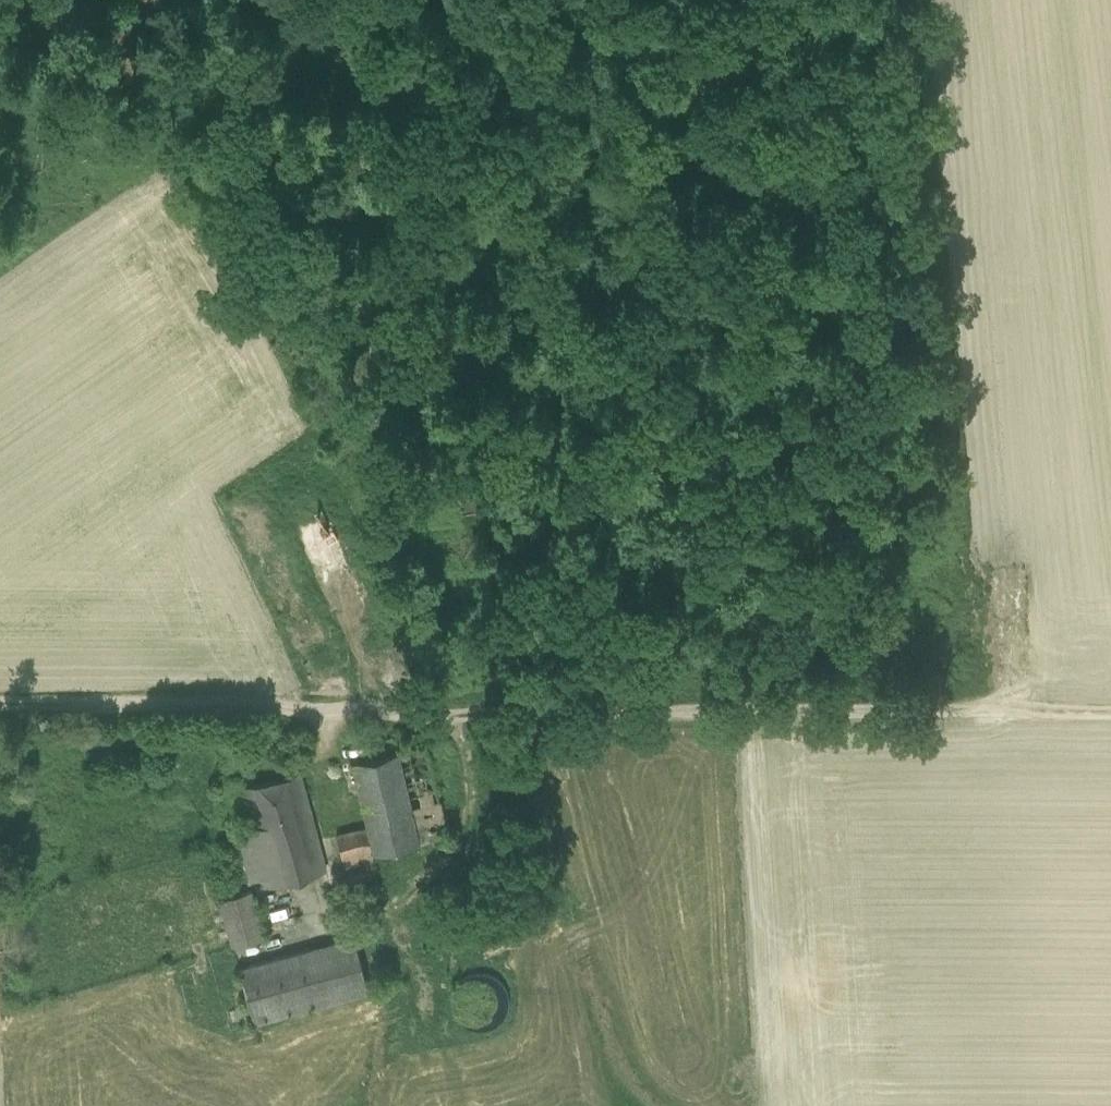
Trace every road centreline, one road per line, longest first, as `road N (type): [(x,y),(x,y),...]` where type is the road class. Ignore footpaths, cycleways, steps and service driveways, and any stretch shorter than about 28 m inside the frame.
road 1 (track): [(728,712),(1110,711)]

